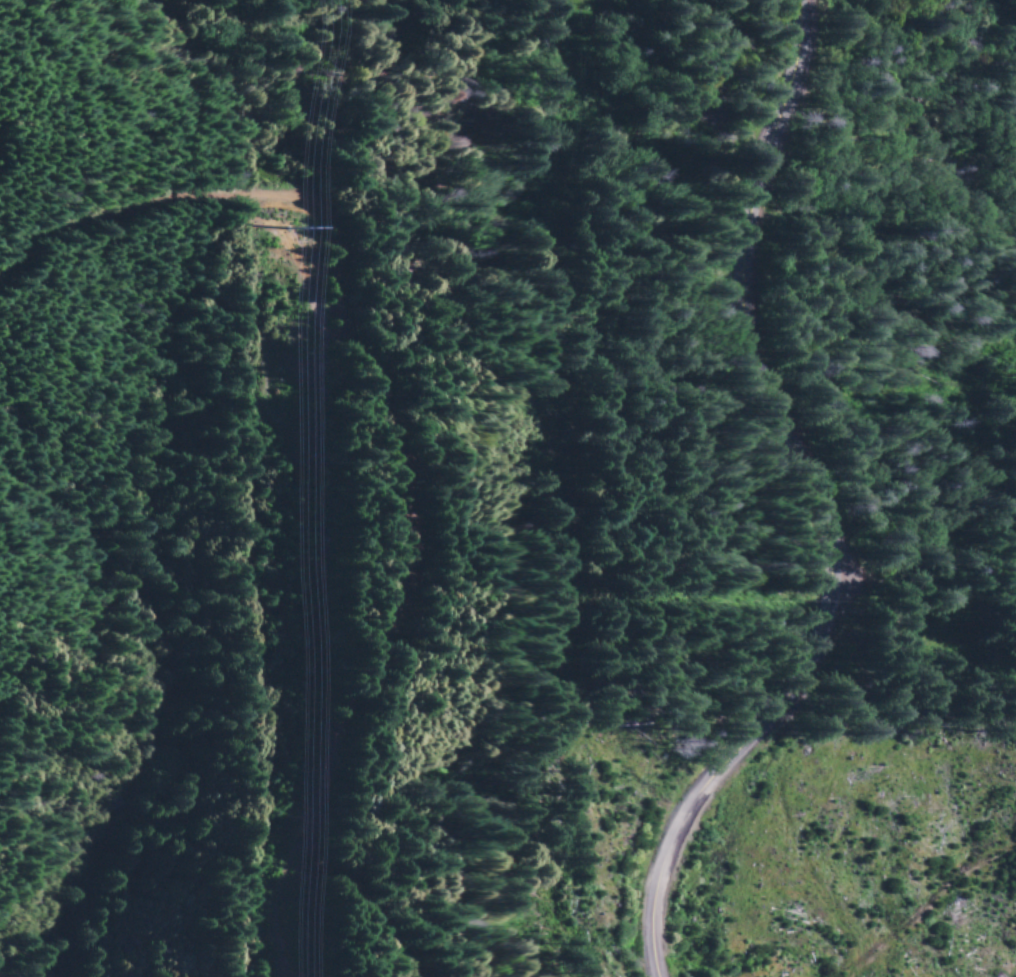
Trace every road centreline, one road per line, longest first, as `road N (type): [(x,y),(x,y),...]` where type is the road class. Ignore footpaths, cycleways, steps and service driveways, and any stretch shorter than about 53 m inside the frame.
road 1 (secondary): [(794,0),(794,64),(743,230),(738,297),(746,341),(829,545),(834,602),(806,682),(693,806),(645,874),(640,939),(647,976)]

